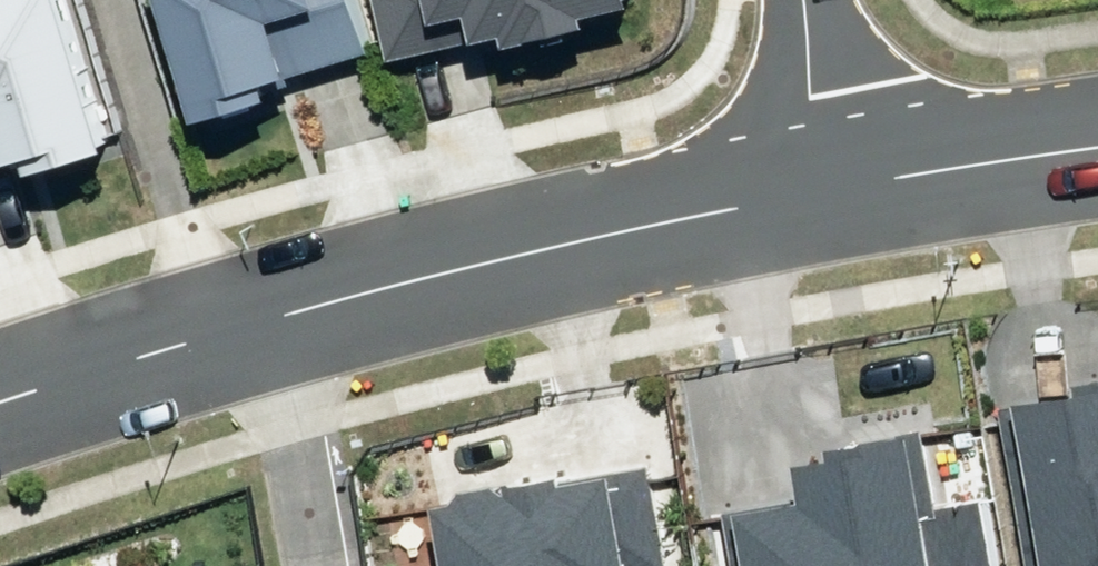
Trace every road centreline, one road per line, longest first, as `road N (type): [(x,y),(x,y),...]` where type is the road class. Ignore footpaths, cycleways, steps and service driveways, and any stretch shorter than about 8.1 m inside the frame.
road 1 (residential): [(823,191),(683,208),(431,262),(269,312)]
road 2 (residential): [(269,312),(0,392)]
road 3 (residential): [(1097,136),(823,191)]
road 4 (residential): [(321,565),(269,312)]
road 5 (residential): [(803,0),(823,191)]

